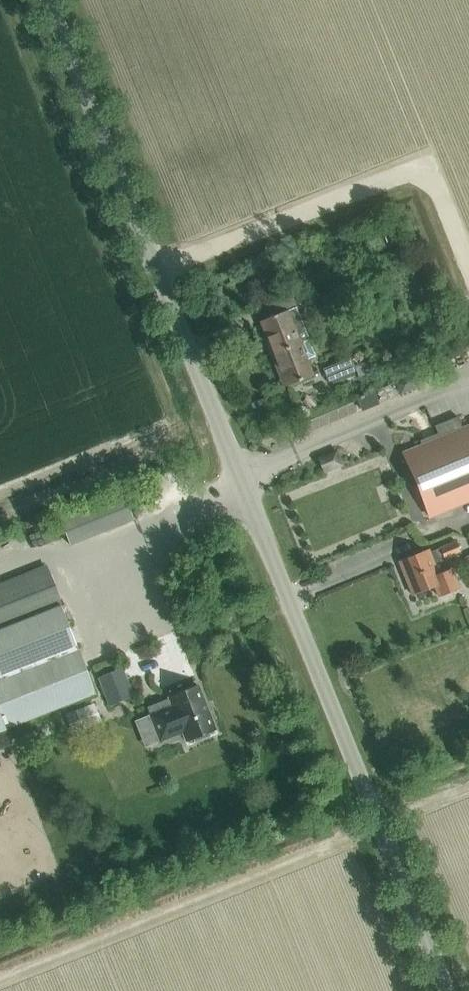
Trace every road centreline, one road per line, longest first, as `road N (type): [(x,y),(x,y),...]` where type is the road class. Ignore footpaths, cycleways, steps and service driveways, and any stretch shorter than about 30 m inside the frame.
road 1 (unclassified): [(446,990),(47,0)]

